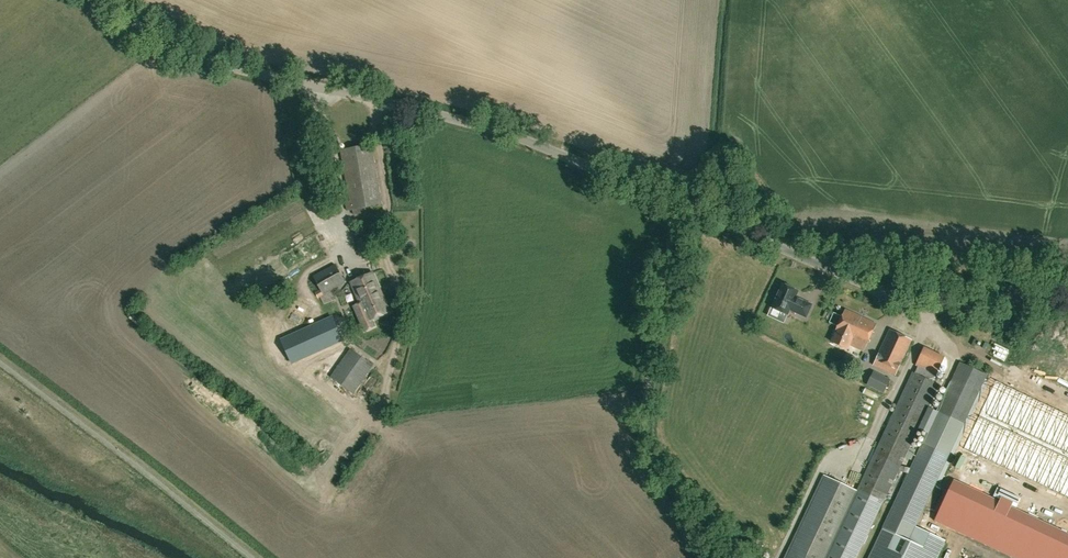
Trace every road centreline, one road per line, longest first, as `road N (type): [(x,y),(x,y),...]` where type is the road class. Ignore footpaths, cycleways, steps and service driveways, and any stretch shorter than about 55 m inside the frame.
road 1 (unclassified): [(1067,288),(967,305),(916,304),(531,134),(218,61),(174,46),(105,0)]

